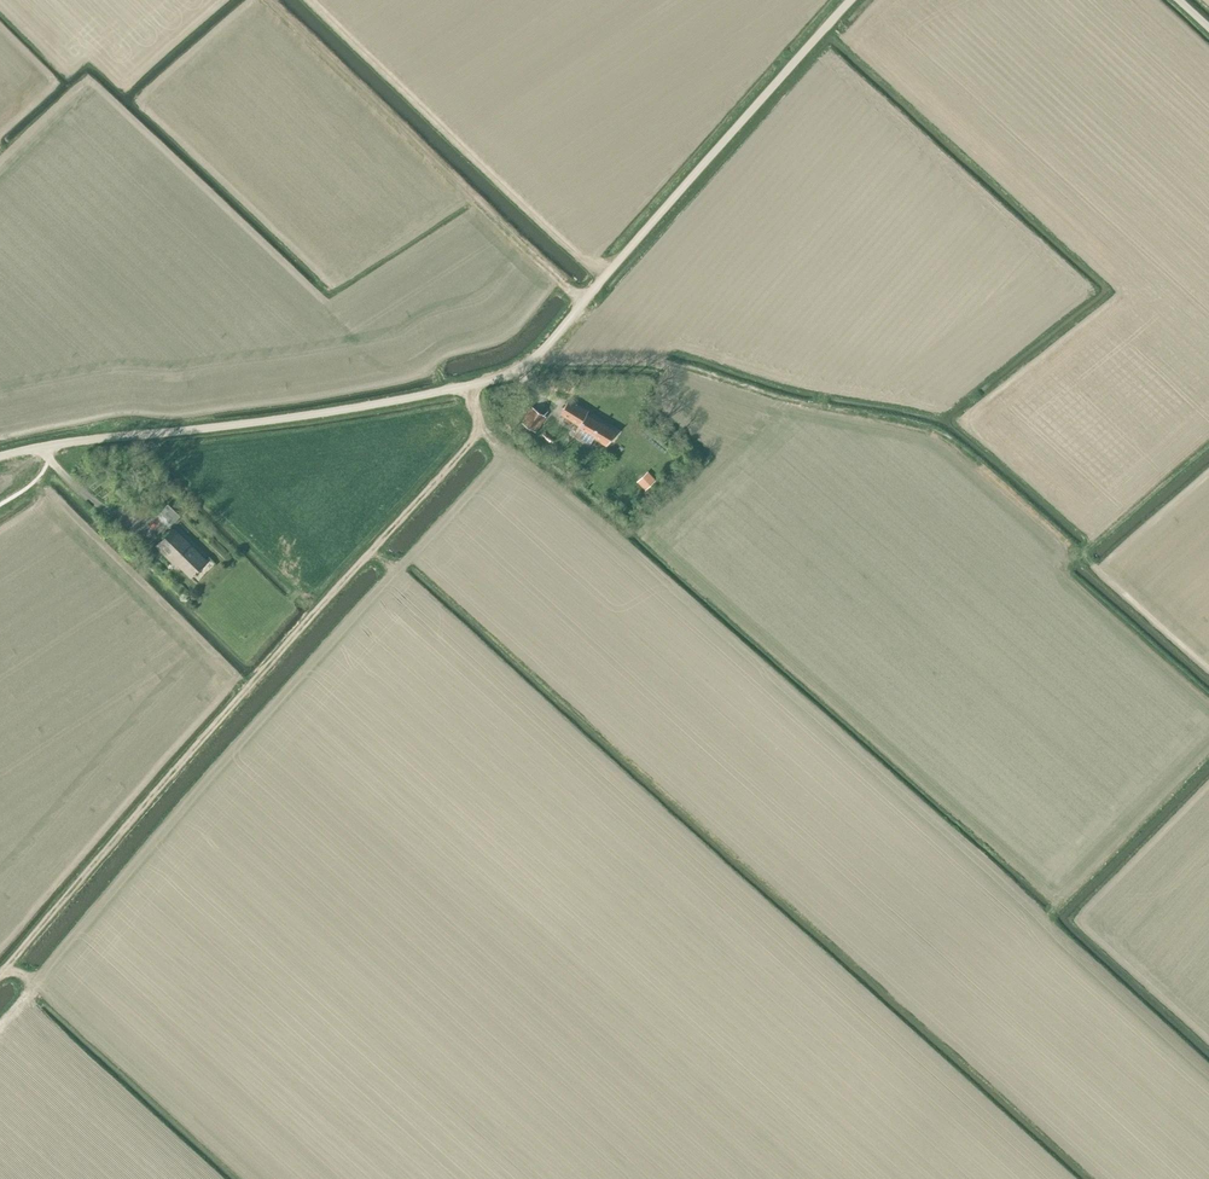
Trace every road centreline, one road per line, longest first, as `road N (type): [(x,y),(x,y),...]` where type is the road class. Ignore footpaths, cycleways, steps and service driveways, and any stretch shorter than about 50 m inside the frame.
road 1 (unclassified): [(45,445),(342,409),(511,371),(542,350),(848,0)]
road 2 (track): [(0,973),(479,429),(470,385)]

